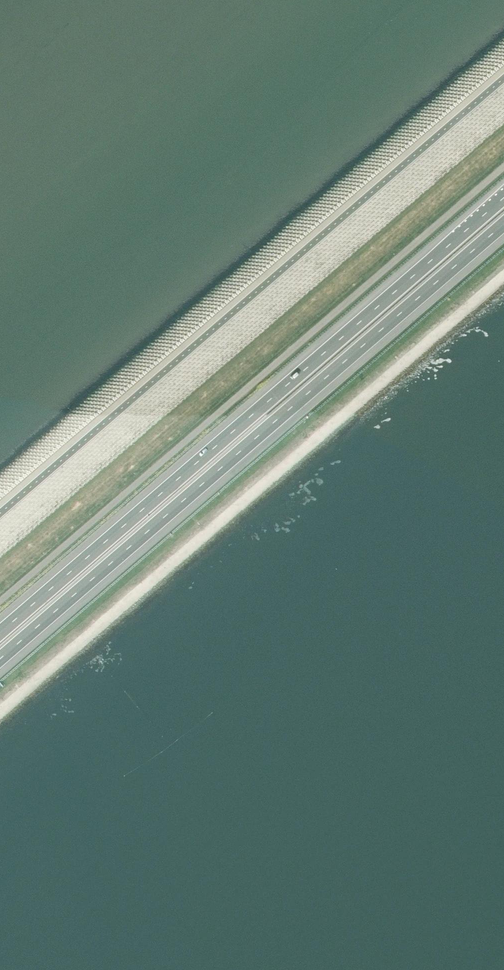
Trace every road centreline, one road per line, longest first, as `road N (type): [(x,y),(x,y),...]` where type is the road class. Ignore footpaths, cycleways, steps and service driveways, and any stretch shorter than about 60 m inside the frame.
road 1 (motorway): [(0,659),(503,223)]
road 2 (motorway): [(503,198),(0,633)]

